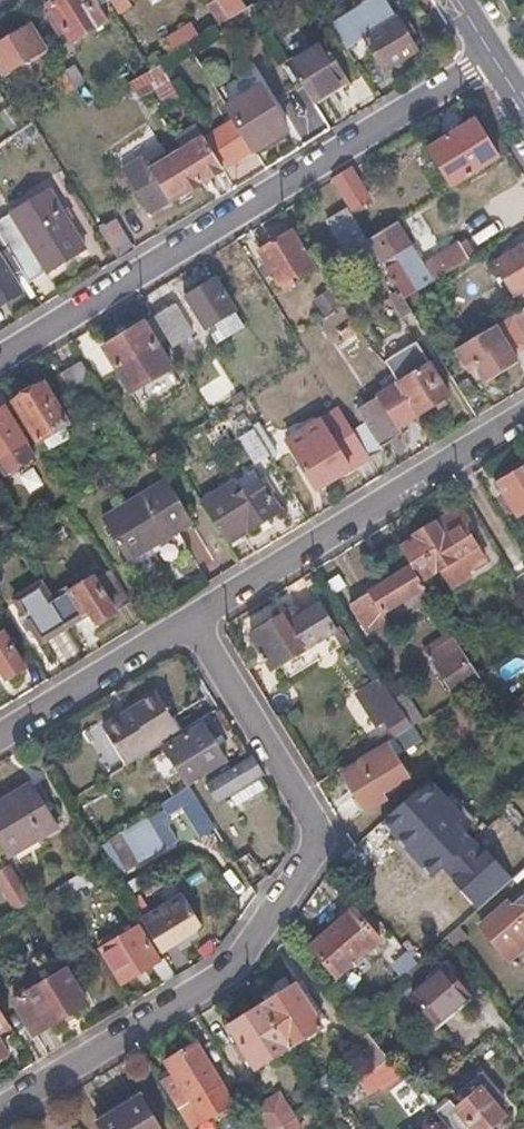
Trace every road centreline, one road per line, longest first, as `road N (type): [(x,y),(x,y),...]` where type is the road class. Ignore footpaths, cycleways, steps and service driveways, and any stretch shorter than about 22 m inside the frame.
road 1 (residential): [(181,623),(301,810),(310,849),(227,970),(0,1110)]
road 2 (residential): [(492,59),(0,356)]
road 3 (residential): [(181,623),(523,417)]
road 4 (residential): [(0,731),(181,623)]

